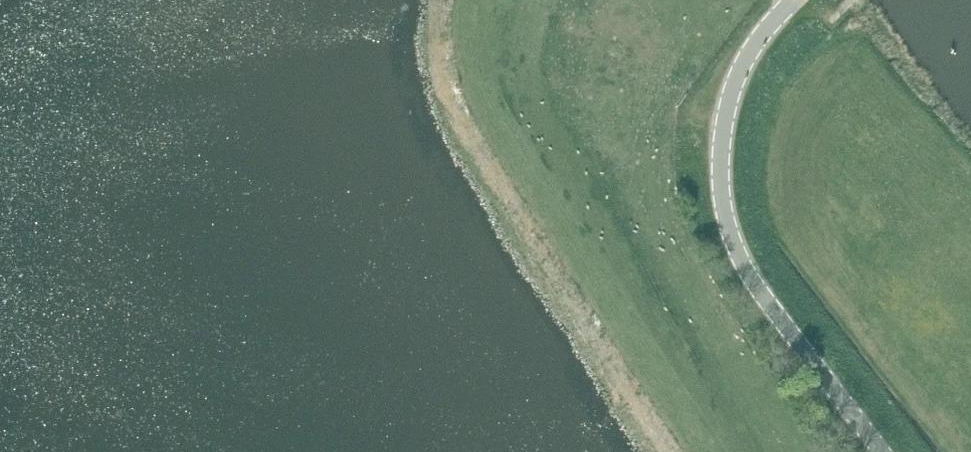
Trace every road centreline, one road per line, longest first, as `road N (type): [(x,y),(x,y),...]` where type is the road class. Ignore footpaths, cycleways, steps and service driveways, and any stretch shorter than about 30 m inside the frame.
road 1 (unclassified): [(793,0),(743,64),(731,96),(721,159),(725,214),(748,274),(874,451)]

